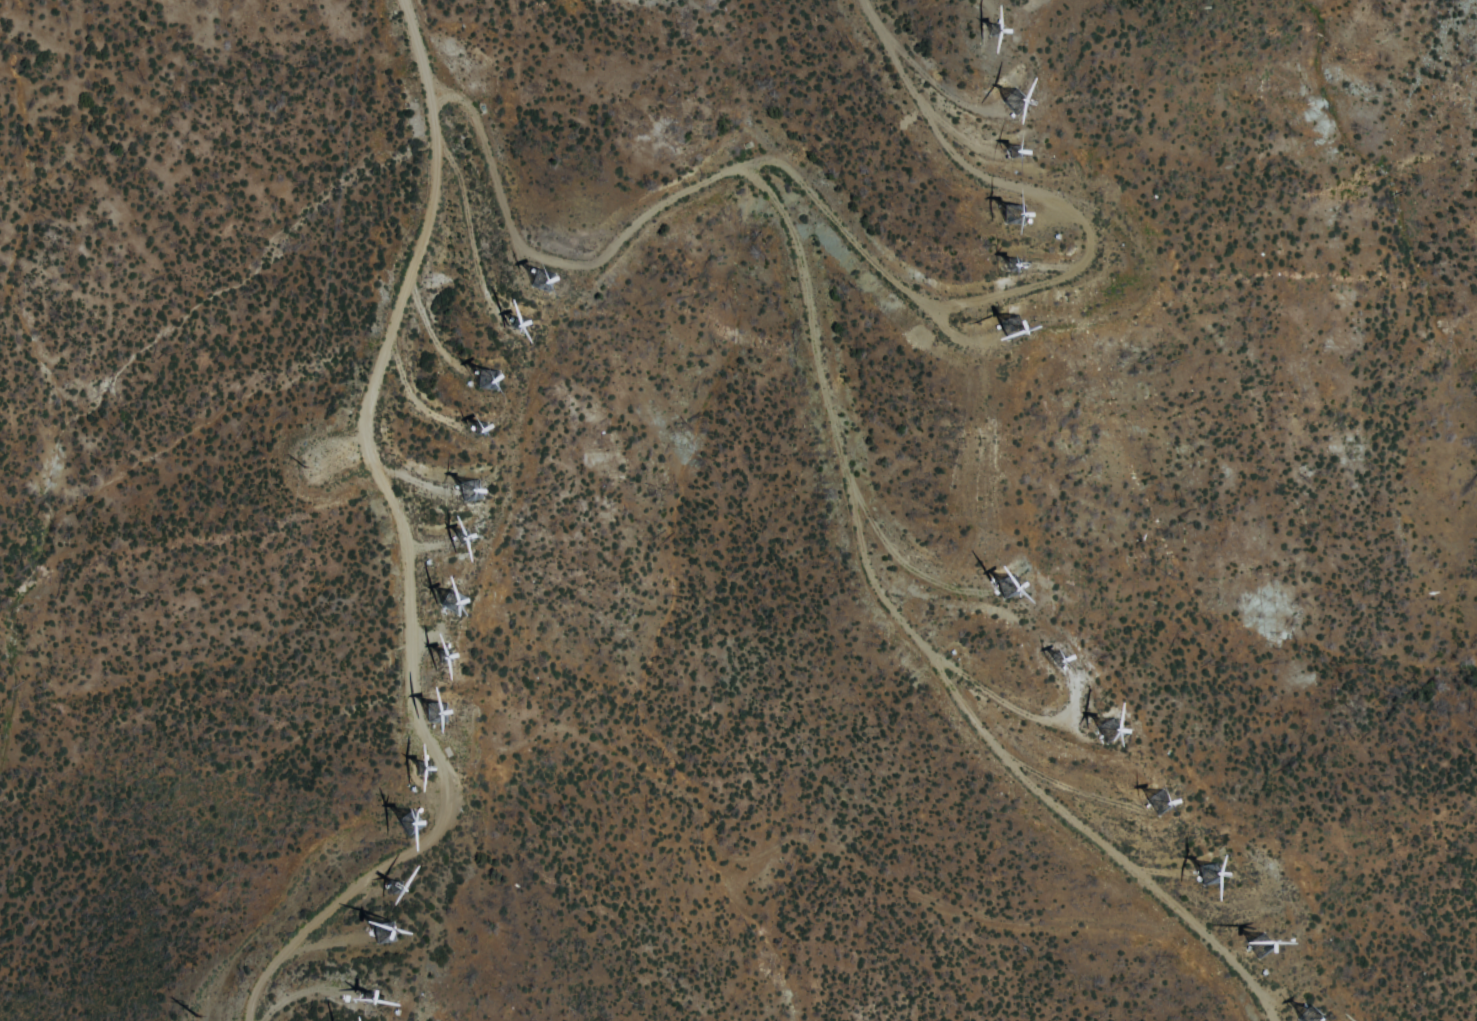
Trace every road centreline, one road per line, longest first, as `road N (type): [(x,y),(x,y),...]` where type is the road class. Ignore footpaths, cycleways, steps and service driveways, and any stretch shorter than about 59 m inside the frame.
road 1 (track): [(417,102),(459,97),(474,110),(489,132),(509,222),(543,254),(585,254),(646,213),(755,163),(807,184),(922,302),(972,298),(1070,258),(1081,244),(1082,220),(1051,194),(958,158),(868,0)]
road 2 (track): [(240,1020),(258,966),(428,826),(435,805),(433,761),(403,701),(398,538),(357,437),(359,403),(422,176),(413,68),(395,0)]
road 3 (track): [(755,163),(815,277),(826,371),(874,580),(984,734),(1237,966),(1275,1020)]

